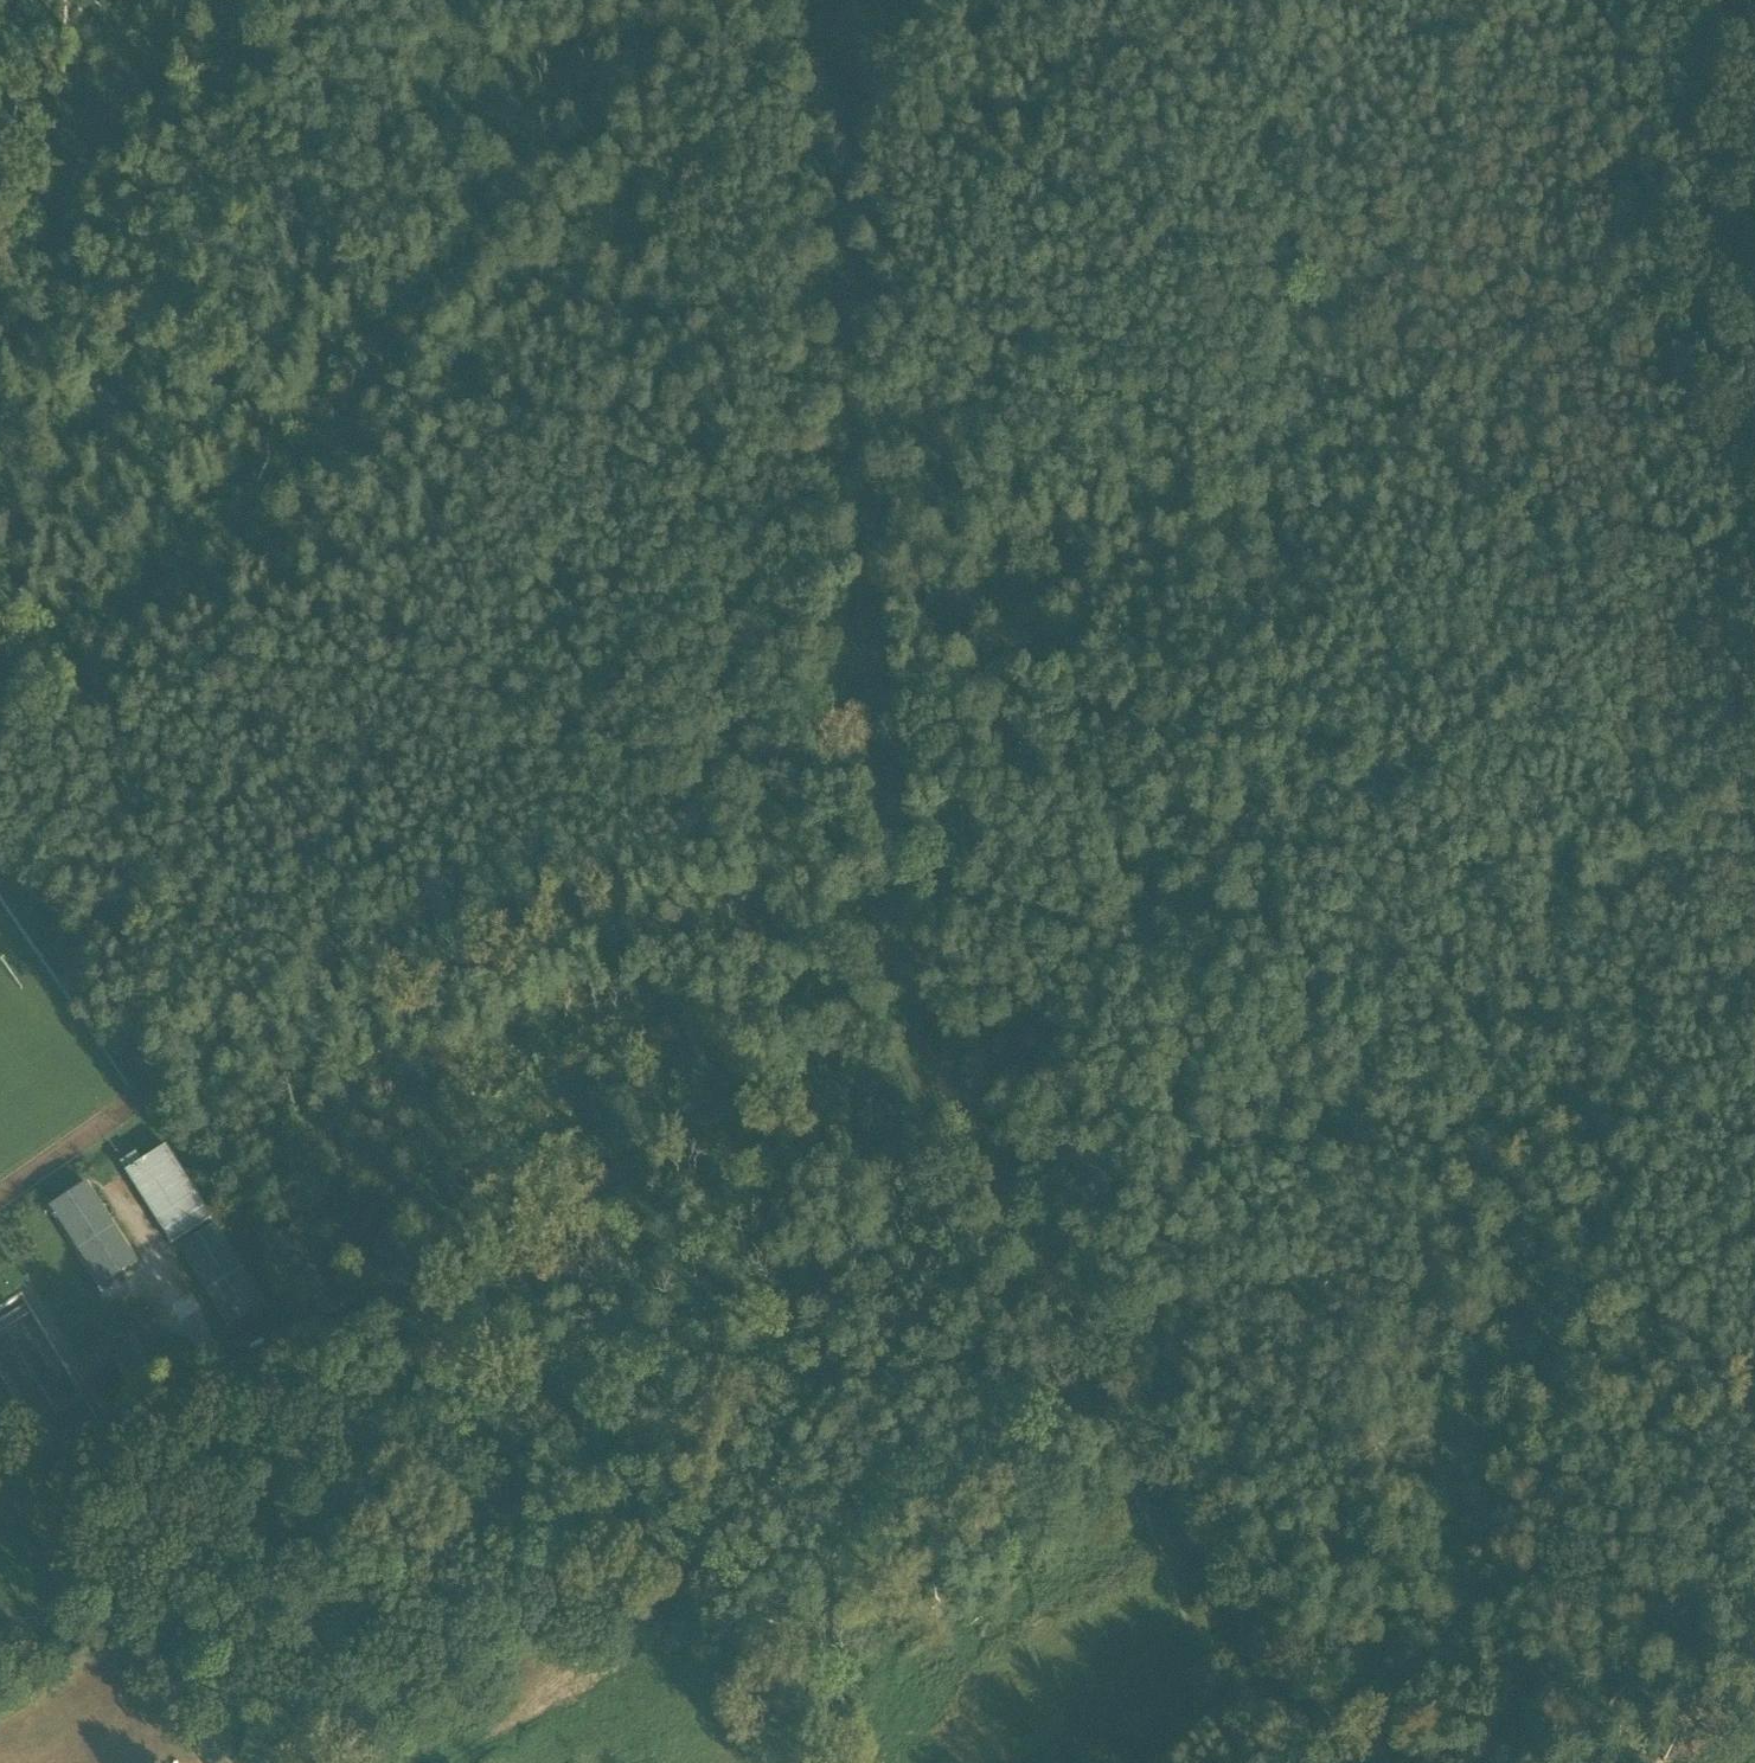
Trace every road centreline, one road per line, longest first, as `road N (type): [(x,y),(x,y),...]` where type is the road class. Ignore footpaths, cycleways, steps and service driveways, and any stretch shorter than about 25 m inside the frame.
road 1 (track): [(29,1508),(321,1343)]
road 2 (unclassified): [(29,1508),(78,1587),(222,1762)]

